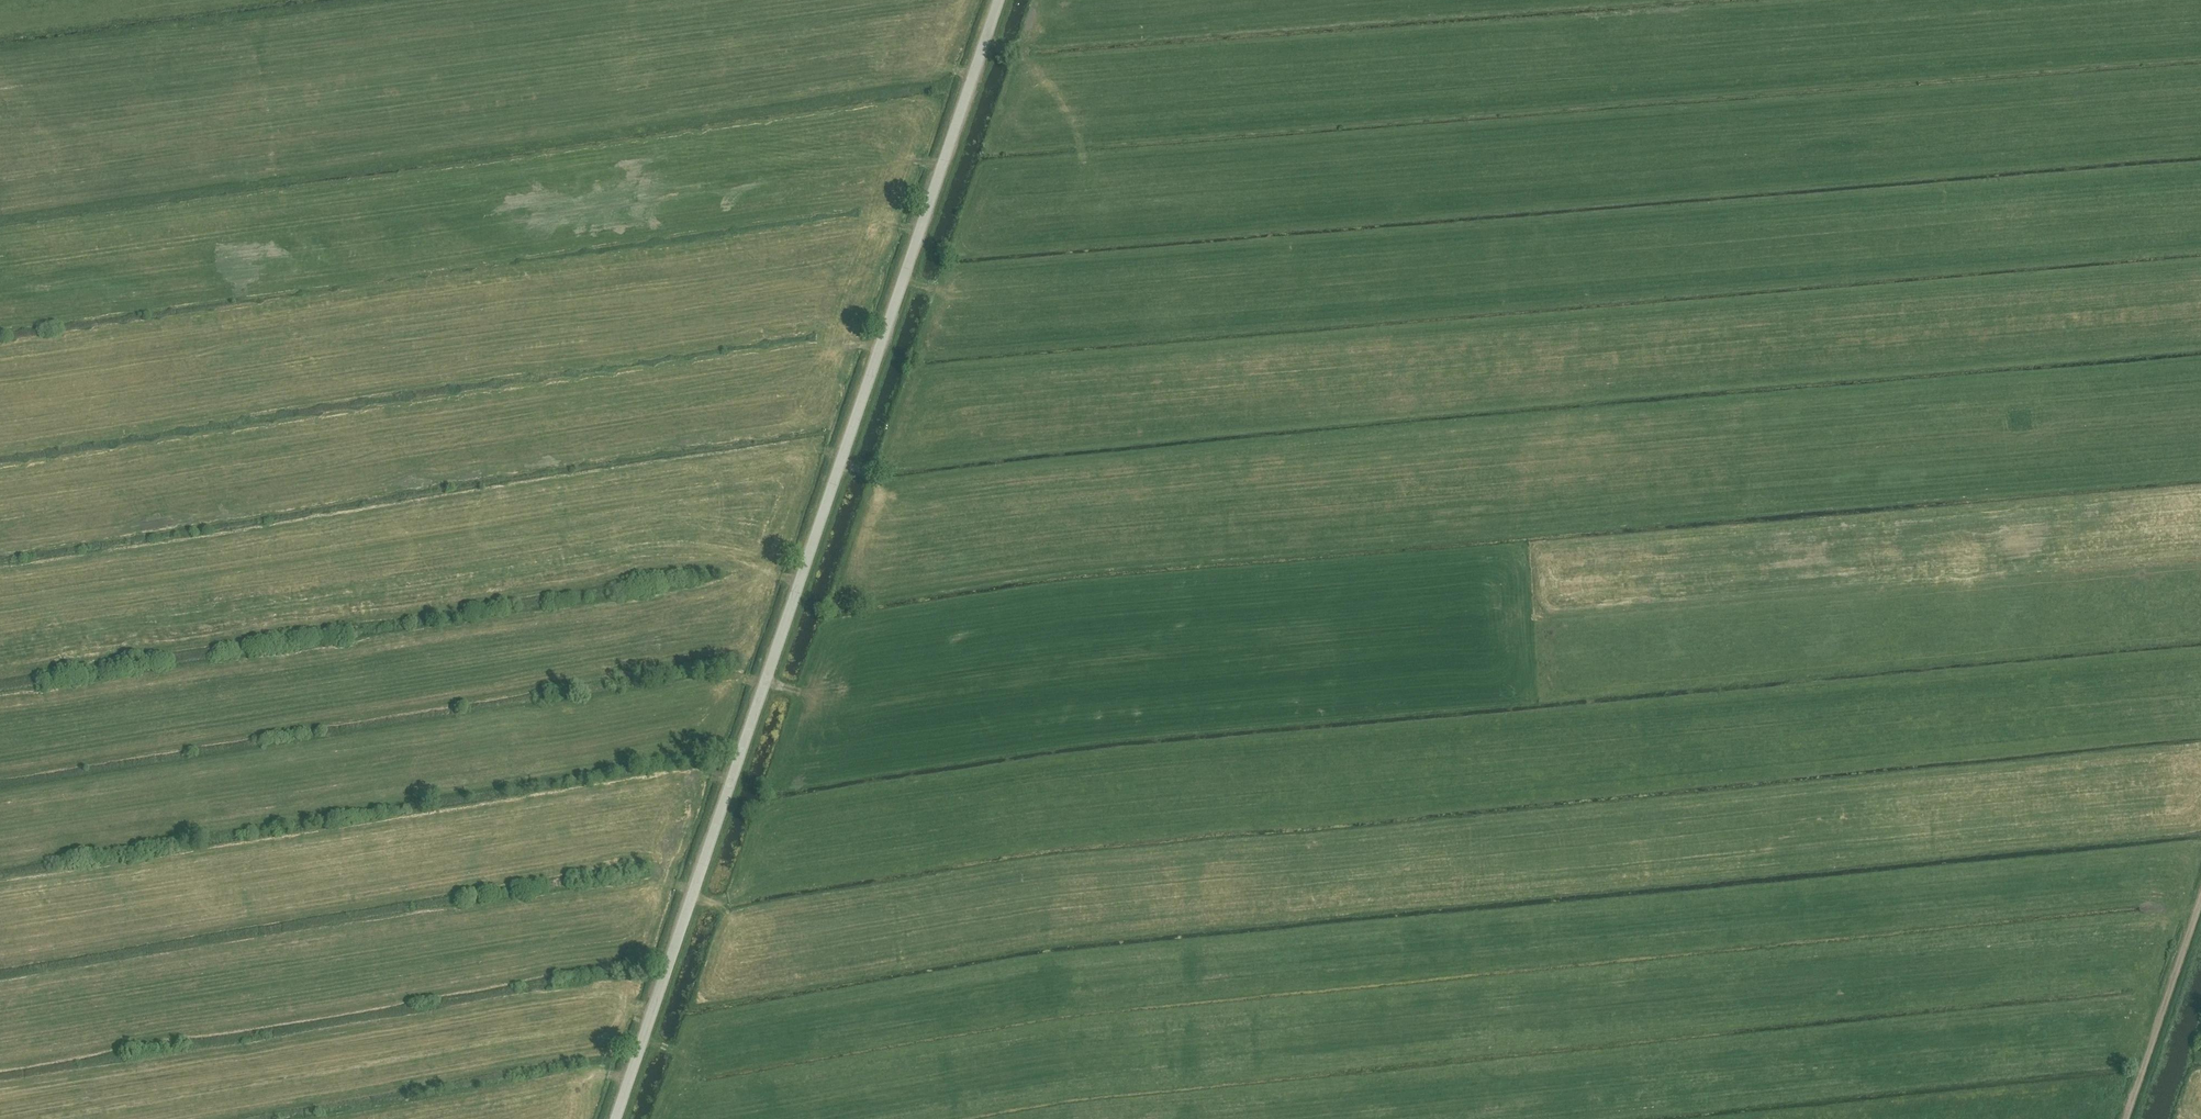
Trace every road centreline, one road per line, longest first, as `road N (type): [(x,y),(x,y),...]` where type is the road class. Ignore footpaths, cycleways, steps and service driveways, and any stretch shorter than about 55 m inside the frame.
road 1 (unclassified): [(613,1118),(997,0)]
road 2 (track): [(2126,1118),(2200,898)]

